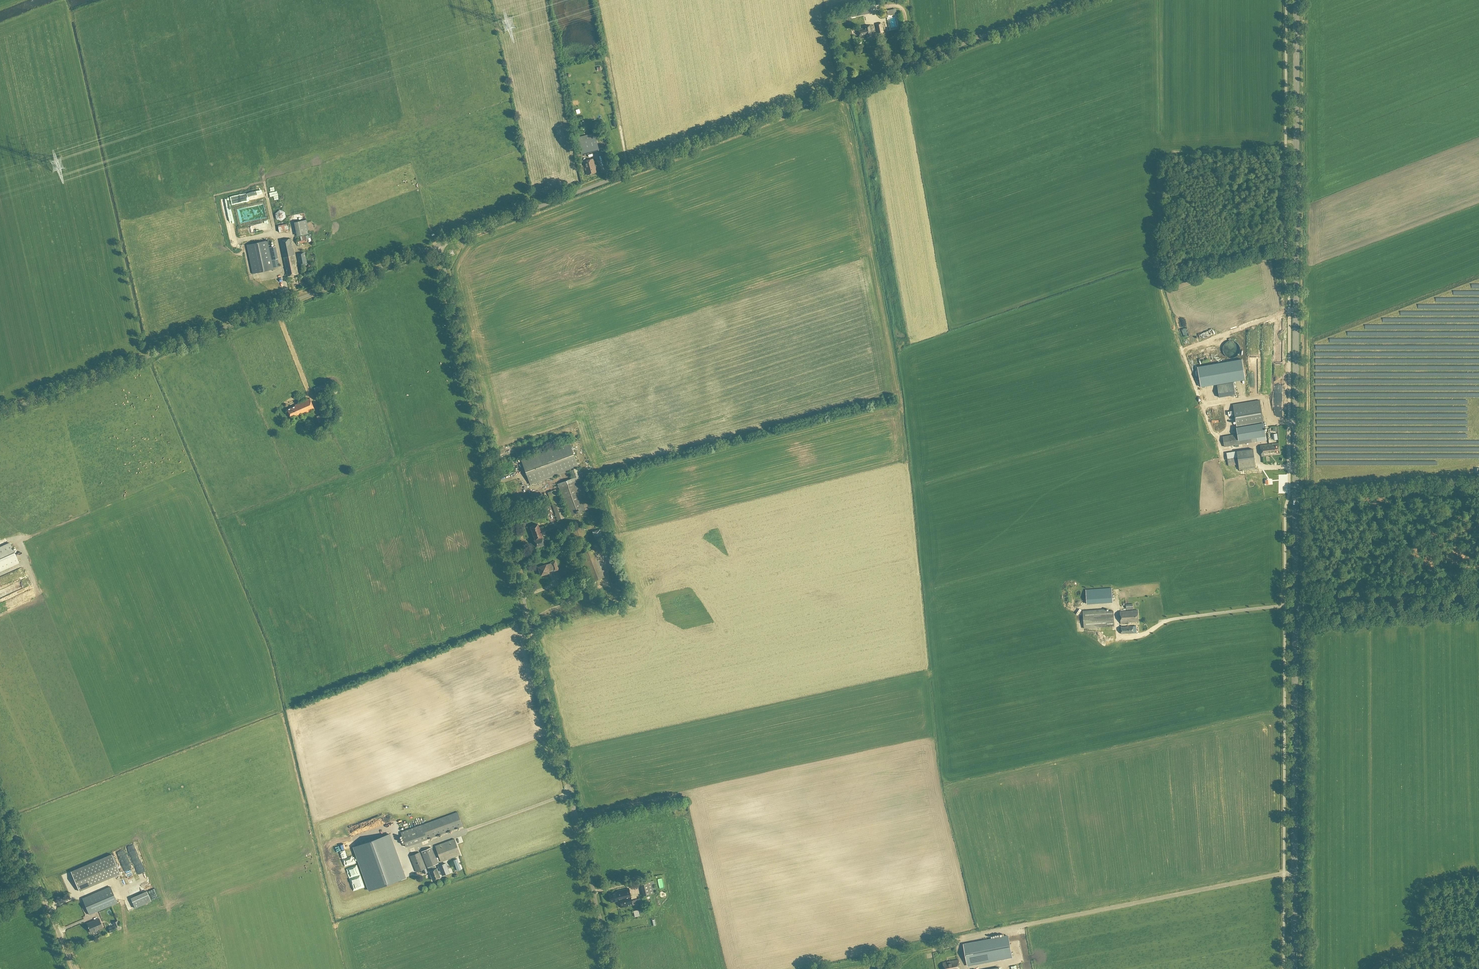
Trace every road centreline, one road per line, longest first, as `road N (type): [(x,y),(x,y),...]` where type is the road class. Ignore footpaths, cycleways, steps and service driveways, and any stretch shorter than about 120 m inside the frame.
road 1 (unclassified): [(437,246),(1080,0)]
road 2 (secondary): [(1295,604),(1297,0)]
road 3 (unclassified): [(570,793),(437,246)]
road 4 (unclassified): [(0,412),(437,246)]
road 5 (unclassified): [(999,930),(1294,872)]
road 6 (secondary): [(1294,872),(1295,604)]
road 7 (unclassified): [(1295,604),(1478,590)]
road 8 (unclassified): [(611,968),(570,793)]
road 9 (track): [(1296,192),(1214,210),(1182,191)]

